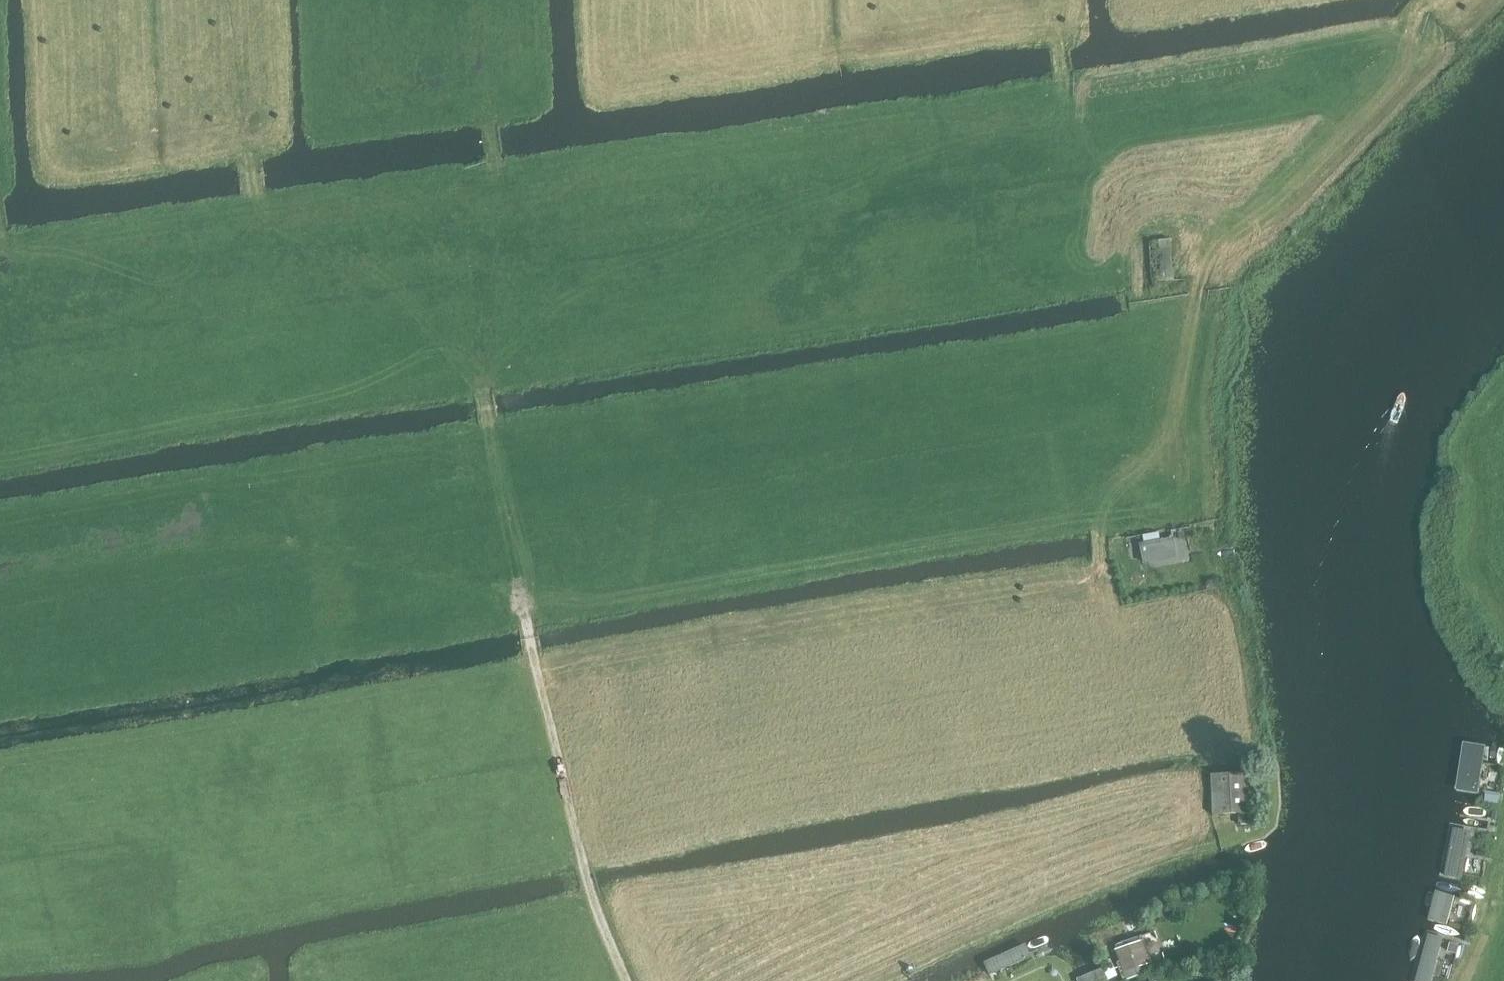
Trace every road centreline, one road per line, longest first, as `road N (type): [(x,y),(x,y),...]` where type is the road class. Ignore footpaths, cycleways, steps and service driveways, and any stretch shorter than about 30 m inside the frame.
road 1 (track): [(517,574),(1136,465),(1168,431),(1197,291),(1224,245),(1460,0)]
road 2 (track): [(628,980),(590,892),(517,574),(0,600)]
road 3 (track): [(1011,586),(535,667)]

